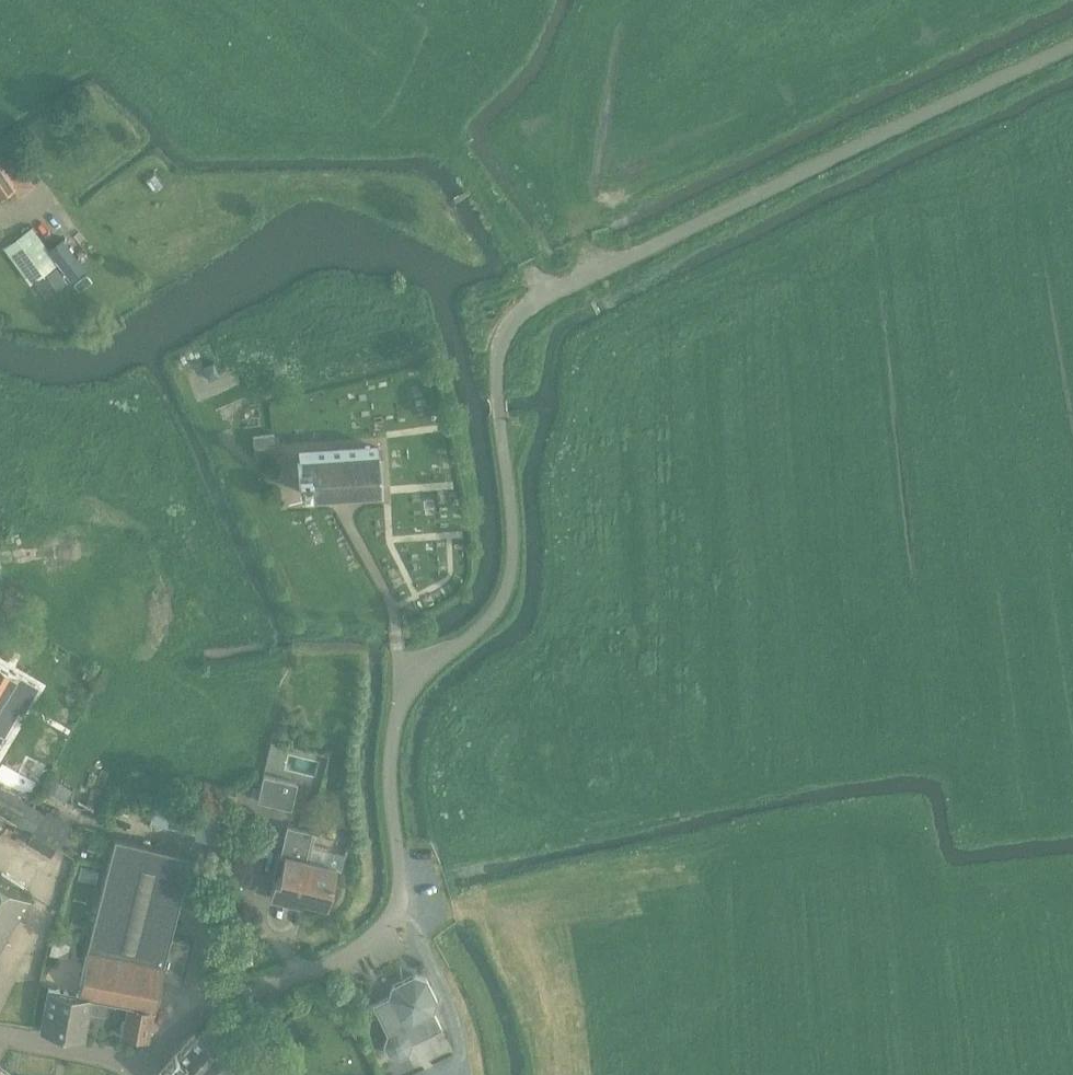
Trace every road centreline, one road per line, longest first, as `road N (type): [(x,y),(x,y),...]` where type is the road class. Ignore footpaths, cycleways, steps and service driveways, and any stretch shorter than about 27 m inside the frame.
road 1 (unclassified): [(138,1068),(198,1017),(301,979),(388,925),(398,909),(391,788),(398,716),(419,678),(496,611),(514,562),(497,373),(515,318),(1072,48)]
road 2 (residential): [(0,1038),(138,1068)]

